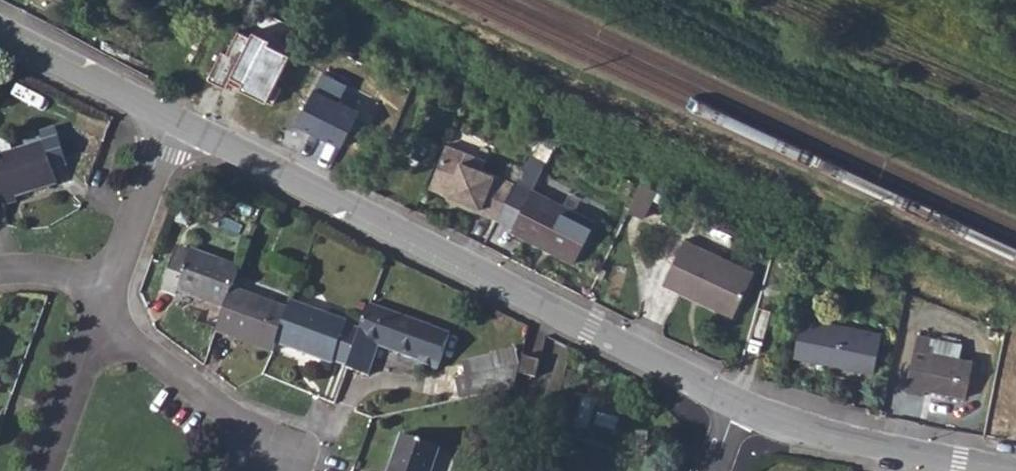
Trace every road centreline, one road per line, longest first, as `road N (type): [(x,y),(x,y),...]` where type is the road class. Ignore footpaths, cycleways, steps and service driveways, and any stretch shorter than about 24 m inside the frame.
road 1 (residential): [(174,122),(747,411)]
road 2 (track): [(725,0),(1015,136)]
road 3 (residential): [(747,411),(845,443),(1015,470)]
road 4 (residential): [(98,322),(263,446),(269,470)]
road 5 (residential): [(0,35),(174,122)]
road 6 (residential): [(174,122),(108,283)]
road 7 (residential): [(98,322),(48,470)]

